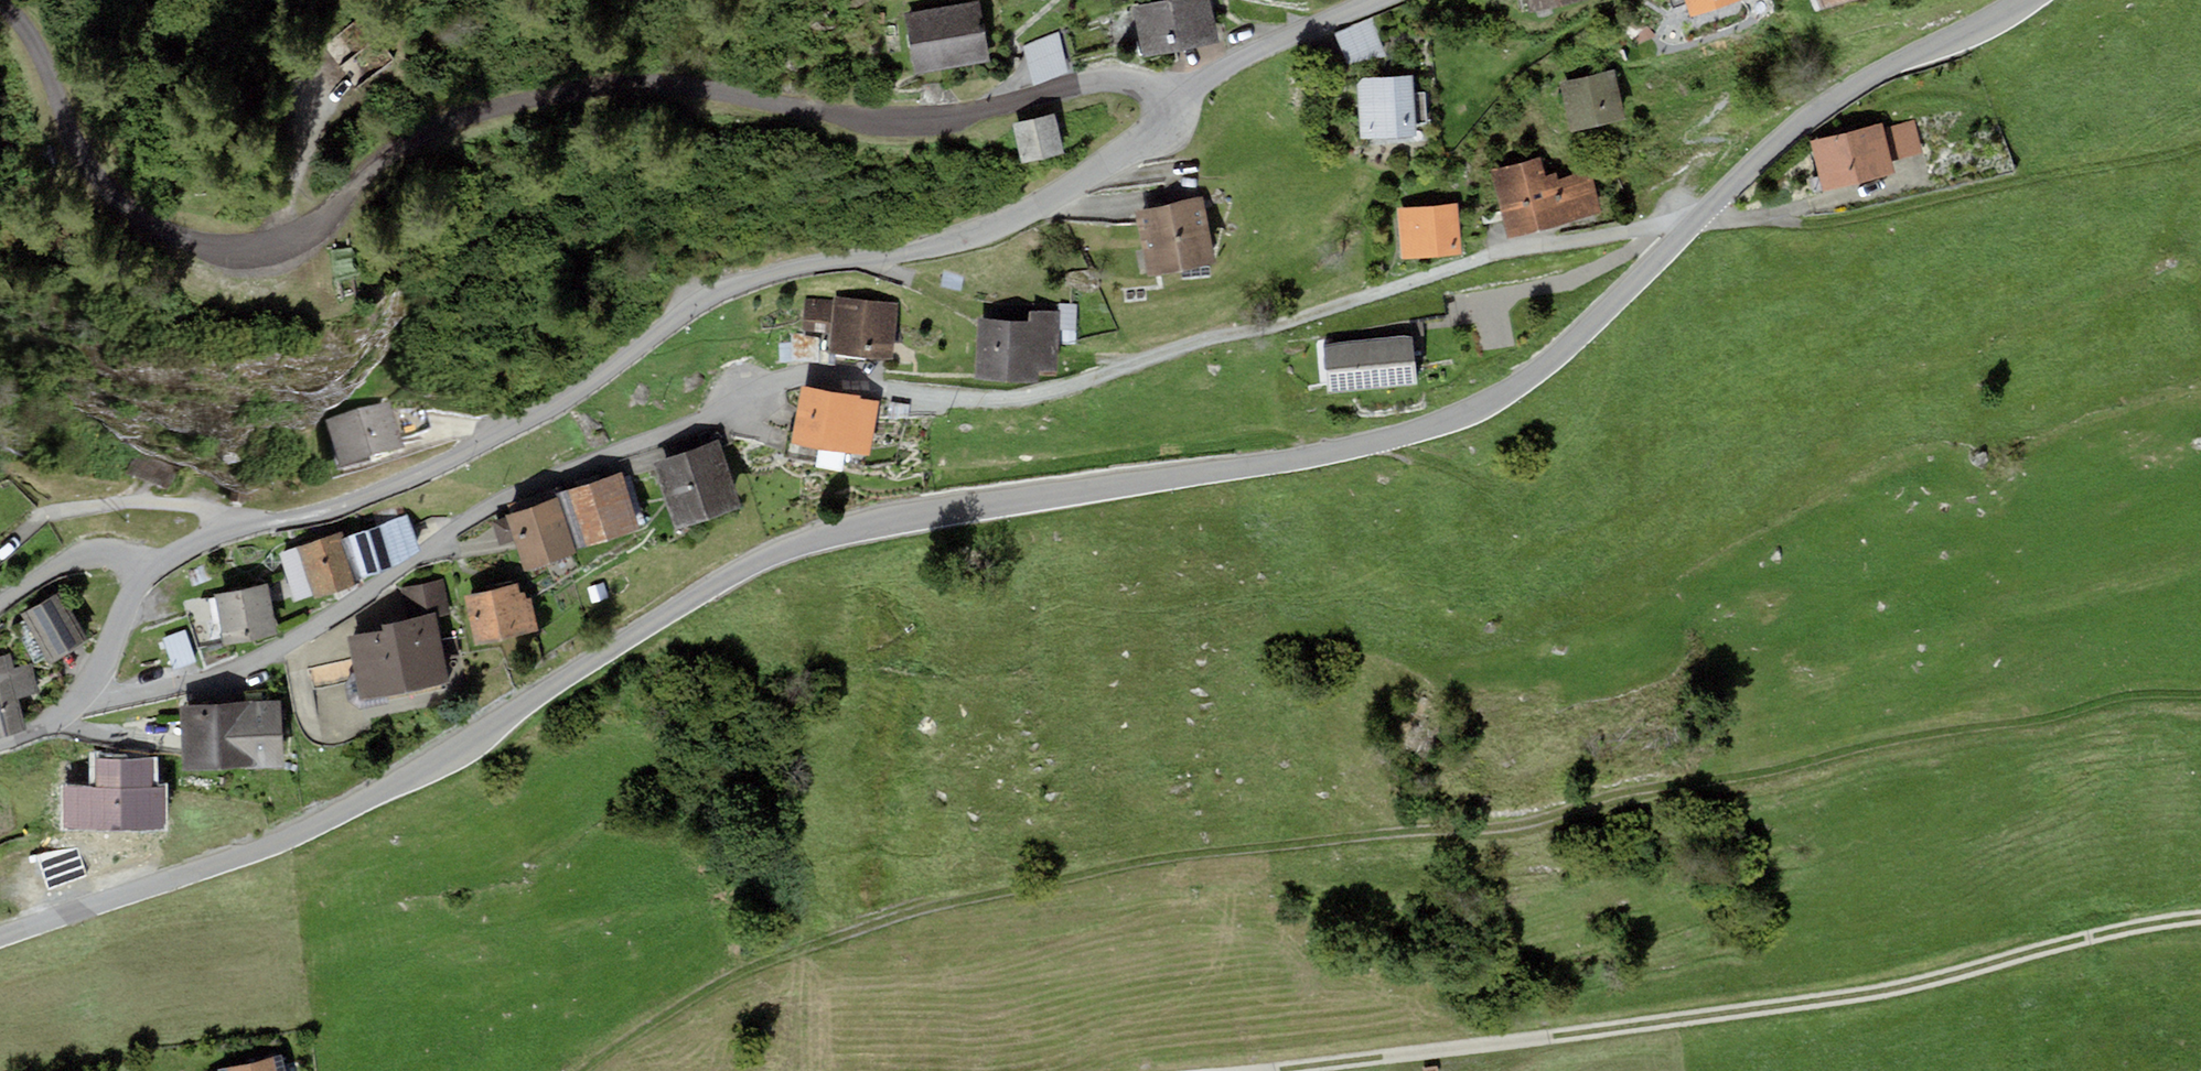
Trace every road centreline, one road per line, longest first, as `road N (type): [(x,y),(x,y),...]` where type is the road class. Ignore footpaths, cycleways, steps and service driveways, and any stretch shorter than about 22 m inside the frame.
road 1 (residential): [(0,937),(324,817),(631,634),(764,560),(836,534),(1281,461),(1475,410),(1552,359),(1801,120),(2016,0)]
road 2 (track): [(587,1070),(748,973),(894,916),(1083,872),(1314,841),(1501,828),(1917,736),(2026,723),(2133,695),(2200,694)]
road 3 (residential): [(0,4),(35,48),(73,140),(111,195),(158,228),(227,250),(257,249),(306,231),(420,135),(591,85),(716,90),(879,119),(961,112),(1107,79),(1149,87),(1177,109)]
road 4 (residential): [(1177,109),(1096,171),(1003,225),(737,286),(547,410),(453,459),(358,501),(204,539),(150,573)]
road 5 (track): [(1252,1070),(1647,1029),(1895,990),(2100,933),(2200,919)]
road 6 (residential): [(88,692),(129,696),(209,679),(269,655),(538,484),(791,379),(825,375),(886,390)]
road 7 (track): [(886,390),(1007,402),(1493,254)]
road 8 (track): [(1698,217),(1858,218),(2200,147)]
road 9 (residential): [(1373,0),(1231,65),(1177,109)]
road 10 (residential): [(0,605),(91,553),(150,573)]
road 11 (residential): [(88,692),(150,573)]

